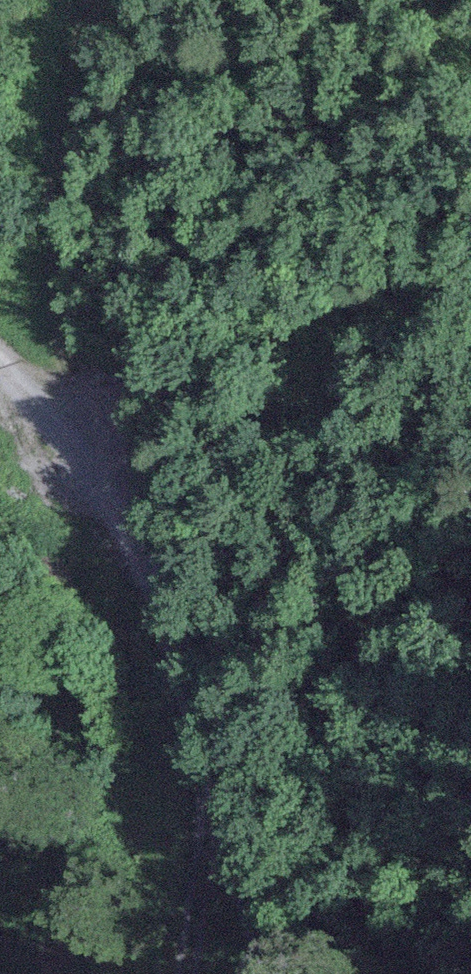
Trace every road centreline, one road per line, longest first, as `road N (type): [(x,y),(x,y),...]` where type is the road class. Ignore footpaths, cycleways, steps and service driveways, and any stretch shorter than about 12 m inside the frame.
road 1 (track): [(0,366),(87,448),(145,550),(279,973)]
road 2 (track): [(87,448),(62,287),(57,134),(93,0)]
road 3 (track): [(202,747),(183,973)]

